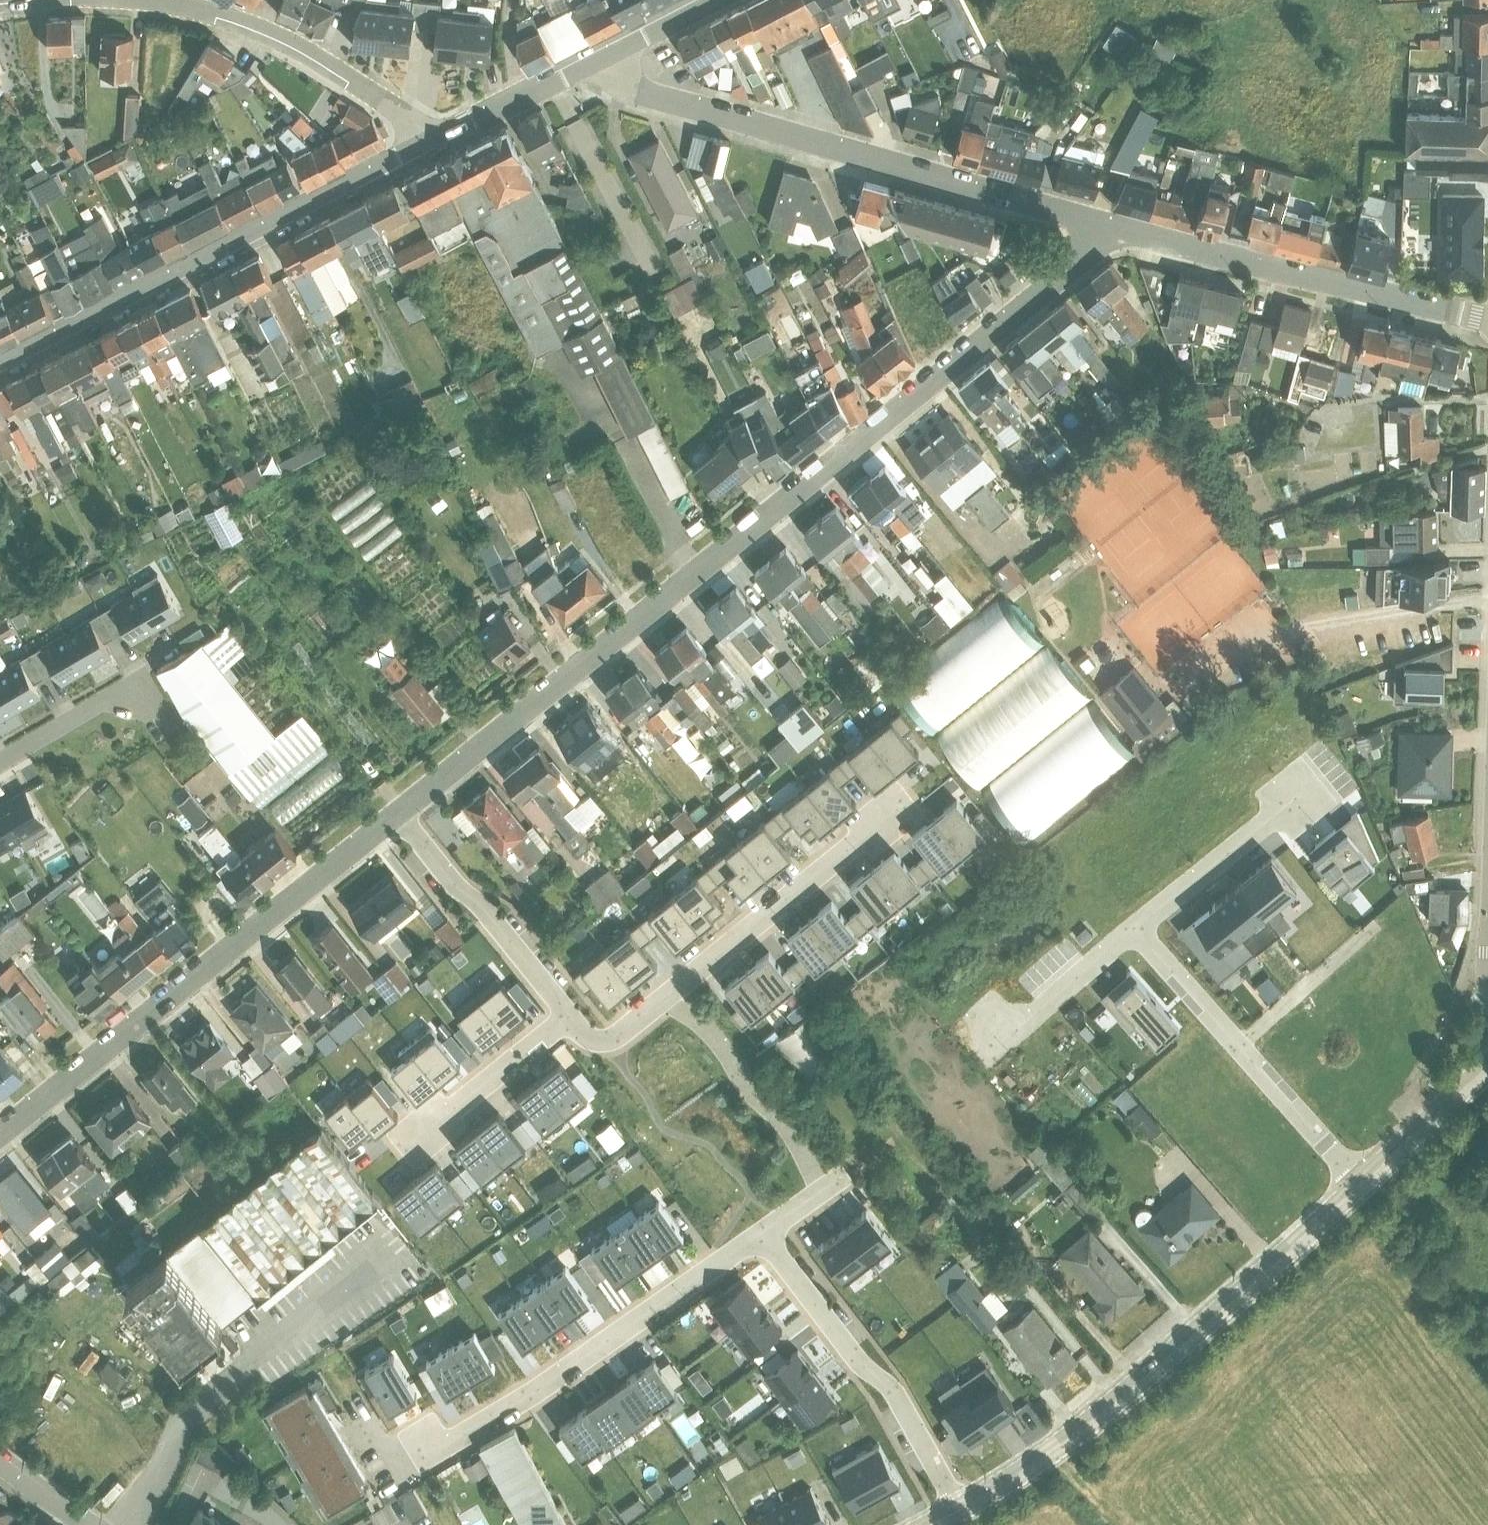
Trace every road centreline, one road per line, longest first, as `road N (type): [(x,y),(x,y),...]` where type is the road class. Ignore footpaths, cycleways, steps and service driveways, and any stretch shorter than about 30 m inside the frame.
road 1 (residential): [(398,813),(1080,262),(1103,224)]
road 2 (residential): [(608,56),(638,90),(1103,224)]
road 3 (tertiary): [(958,1510),(1038,1462),(1167,1361),(1362,1184)]
road 4 (residential): [(0,1136),(398,813)]
road 5 (residential): [(424,146),(0,366)]
road 6 (residential): [(570,1018),(588,1038),(616,1037),(884,820)]
road 7 (residential): [(762,1236),(463,1439),(425,1442)]
road 8 (residential): [(1103,224),(1487,322)]
road 9 (residential): [(958,1510),(892,1392),(859,1364),(762,1236)]
road 10 (residential): [(156,0),(233,17),(311,52),(396,108),(424,146)]
road 11 (residential): [(398,813),(570,1018)]
road 12 (track): [(663,1000),(707,1028),(744,1084),(790,1131),(819,1194)]
road 13 (residential): [(1136,928),(1321,781)]
road 14 (residential): [(608,56),(424,146)]
road 15 (residential): [(1239,1048),(1376,925)]
road 16 (residential): [(570,1018),(425,1131)]
road 17 (residential): [(1362,1184),(1239,1048)]
road 18 (residential): [(1136,928),(1040,1011),(996,1036)]
road 19 (tertiary): [(1362,1184),(1487,1065)]
road 20 (residential): [(1239,1048),(1136,928)]
road 21 (residential): [(0,762),(100,704),(138,698)]
road 22 (residential): [(716,0),(608,56)]

